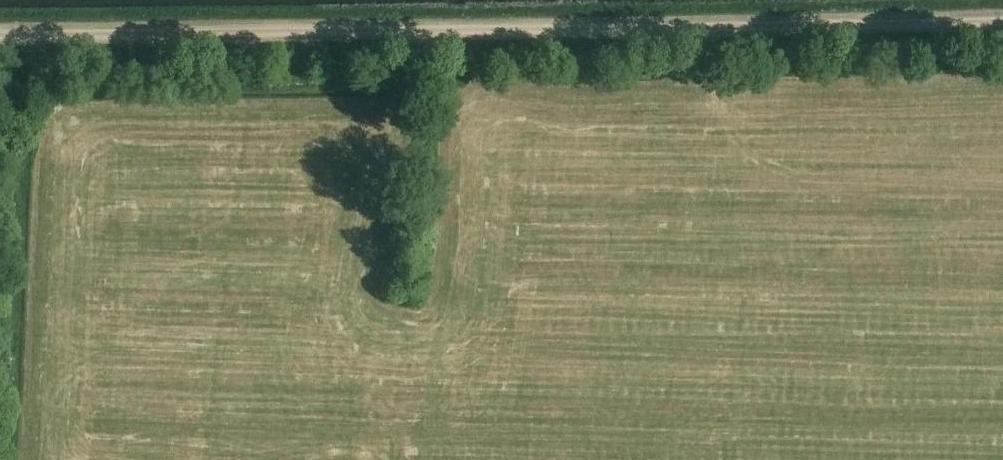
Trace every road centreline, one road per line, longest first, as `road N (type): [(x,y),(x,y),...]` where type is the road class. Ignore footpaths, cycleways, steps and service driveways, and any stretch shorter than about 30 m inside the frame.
road 1 (track): [(1002,23),(0,34)]

